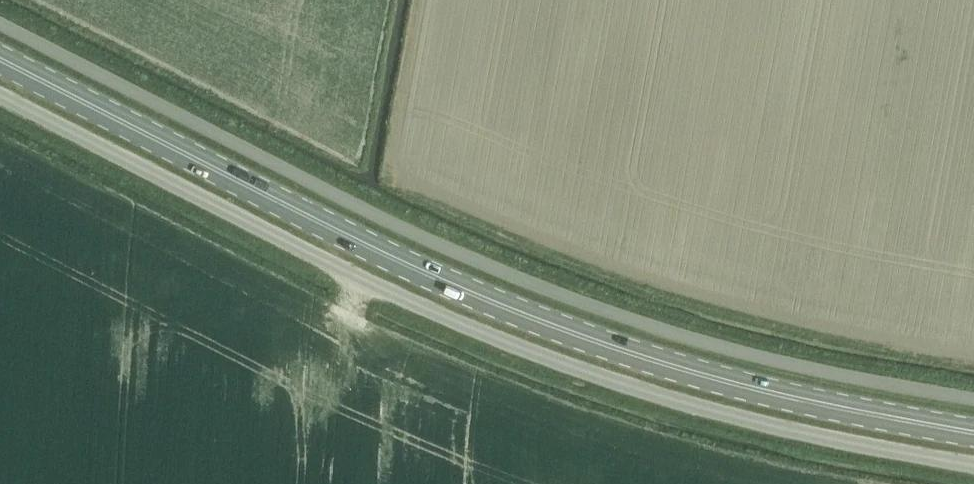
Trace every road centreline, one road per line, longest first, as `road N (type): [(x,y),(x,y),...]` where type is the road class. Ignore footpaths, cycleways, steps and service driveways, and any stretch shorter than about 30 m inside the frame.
road 1 (unclassified): [(0,24),(290,172),(617,321),(973,400)]
road 2 (primary): [(973,435),(785,398),(580,338),(325,226),(0,60)]
road 3 (unclassified): [(973,470),(770,429),(591,376),(382,294),(0,97)]

